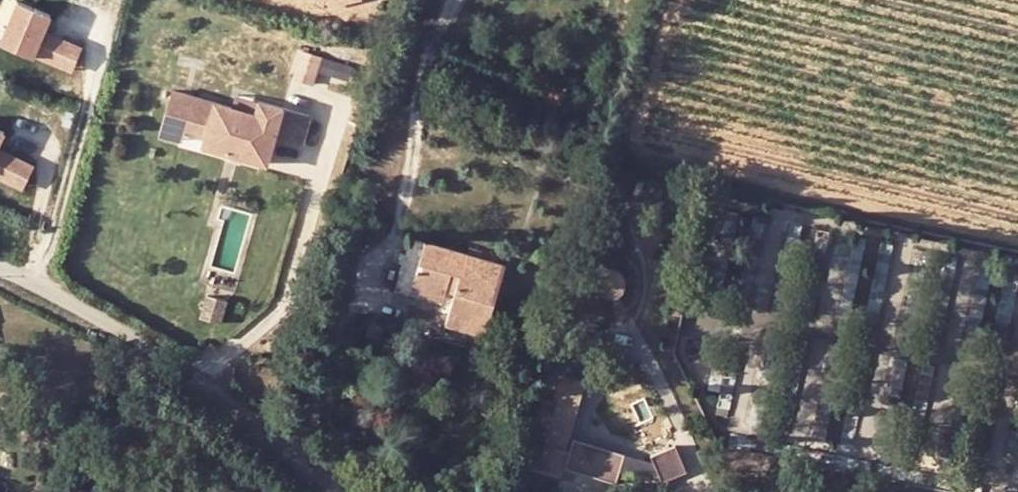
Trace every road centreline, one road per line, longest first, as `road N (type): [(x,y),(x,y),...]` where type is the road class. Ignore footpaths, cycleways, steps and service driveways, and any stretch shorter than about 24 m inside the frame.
road 1 (unclassified): [(0,269),(139,341),(288,453),(356,491)]

